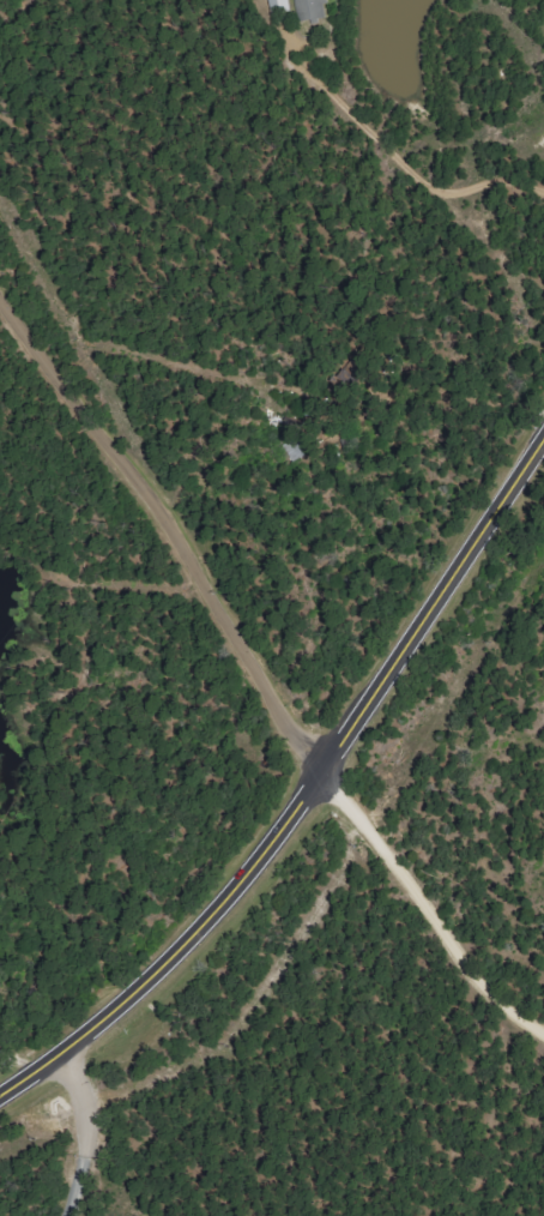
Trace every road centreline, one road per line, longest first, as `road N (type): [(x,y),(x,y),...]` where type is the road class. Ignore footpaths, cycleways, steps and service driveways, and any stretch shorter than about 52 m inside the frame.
road 1 (secondary): [(0,1090),(107,1015),(273,838),(543,438)]
road 2 (residential): [(324,767),(247,657),(168,520),(0,301)]
road 3 (residential): [(324,767),(470,968),(543,1032)]
road 4 (residential): [(68,1215),(81,1160),(83,1089),(69,1043)]

